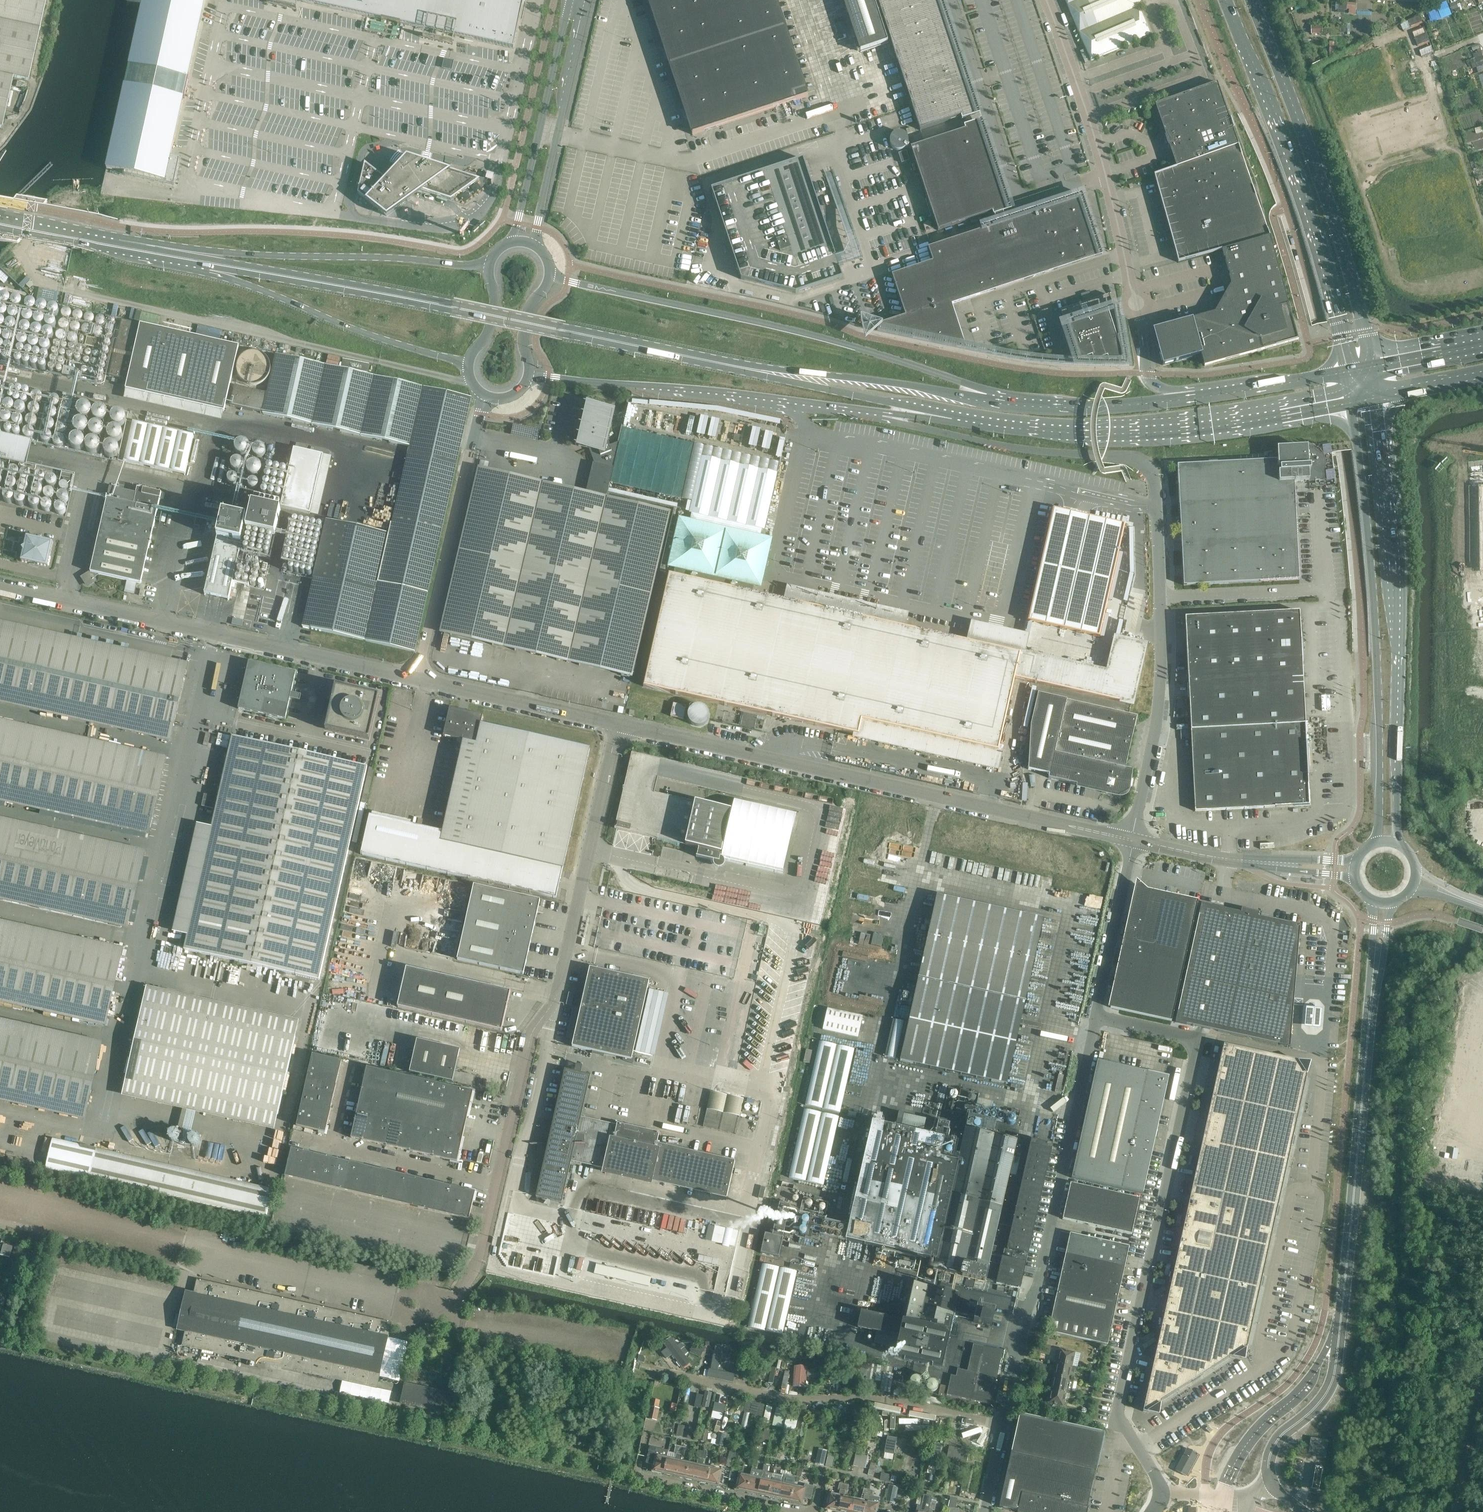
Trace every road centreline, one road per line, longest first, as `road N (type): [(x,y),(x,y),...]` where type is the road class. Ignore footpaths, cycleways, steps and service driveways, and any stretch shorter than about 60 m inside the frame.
road 1 (primary): [(756,370),(201,261)]
road 2 (unclassified): [(482,1251),(530,1039),(558,985),(620,725)]
road 3 (unclassified): [(1134,840),(620,725)]
road 4 (unclassified): [(1164,1494),(1118,1412),(1200,1035)]
road 5 (primary): [(1004,400),(829,342),(550,279)]
road 6 (secondary): [(1395,841),(1394,540),(1374,397)]
road 7 (secondary): [(1351,400),(1372,573),(1378,840)]
road 8 (unclassified): [(418,677),(0,584)]
road 9 (unclassified): [(1005,1424),(1096,1015)]
road 10 (primary): [(1226,0),(1322,256),(1347,372)]
road 11 (primary): [(965,417),(1027,429),(1153,433),(1351,400)]
road 12 (primary): [(1369,367),(1312,157),(1250,0)]
road 13 (residential): [(1005,1424),(883,1397),(769,1394),(631,1365)]
road 14 (secondary): [(1339,1334),(1377,964)]
road 15 (primary): [(528,380),(878,417)]
road 16 (unclassified): [(1134,840),(1160,673),(1156,505)]
road 17 (unclassified): [(878,417),(1020,448),(1123,456),(1153,476),(1156,505)]
road 18 (unclassified): [(1129,280),(1096,144),(1047,0)]
road 19 (unclassified): [(485,396),(418,677)]
road 20 (primary): [(489,271),(386,258),(201,261)]
road 21 (primary): [(201,261),(352,328),(469,365)]
road 22 (primary): [(1004,400),(756,370)]
road 23 (primary): [(756,370),(965,417)]
road 24 (unclassified): [(620,725),(418,677)]
road 25 (primary): [(201,261),(0,223)]
road 26 (secondary): [(1339,1334),(1294,1399),(1250,1439),(1226,1496)]
road 27 (primary): [(1193,399),(1118,406),(1004,400)]
road 28 (unclassified): [(1096,1015),(1134,840)]
road 29 (secondary): [(1275,1485),(1272,1450),(1331,1384),(1339,1334)]
road 30 (residential): [(644,1478),(802,1511)]
road 31 (primary): [(1347,372),(1193,399)]
road 32 (unclassified): [(1283,863),(1134,840)]
road 33 (unclassified): [(559,133),(589,0)]
road 34 (unclassified): [(570,0),(540,129)]
road 35 (track): [(1482,1390),(1451,1511)]

